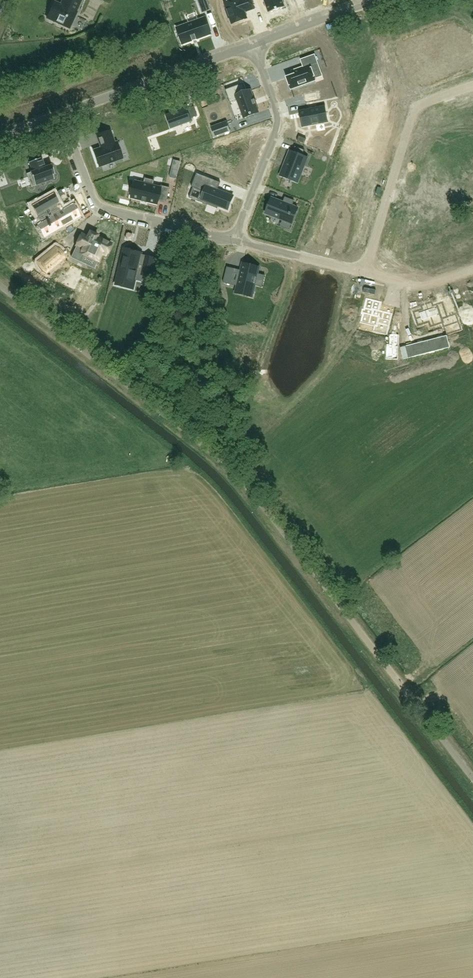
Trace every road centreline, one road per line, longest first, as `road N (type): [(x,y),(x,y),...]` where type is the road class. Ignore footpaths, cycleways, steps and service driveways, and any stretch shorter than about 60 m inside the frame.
road 1 (residential): [(233,240),(97,206),(62,114)]
road 2 (residential): [(367,273),(415,107),(472,86)]
road 3 (residential): [(233,240),(280,121),(253,45)]
road 4 (residential): [(62,114),(253,45)]
road 5 (residential): [(367,273),(233,240)]
road 6 (residential): [(253,45),(377,0)]

